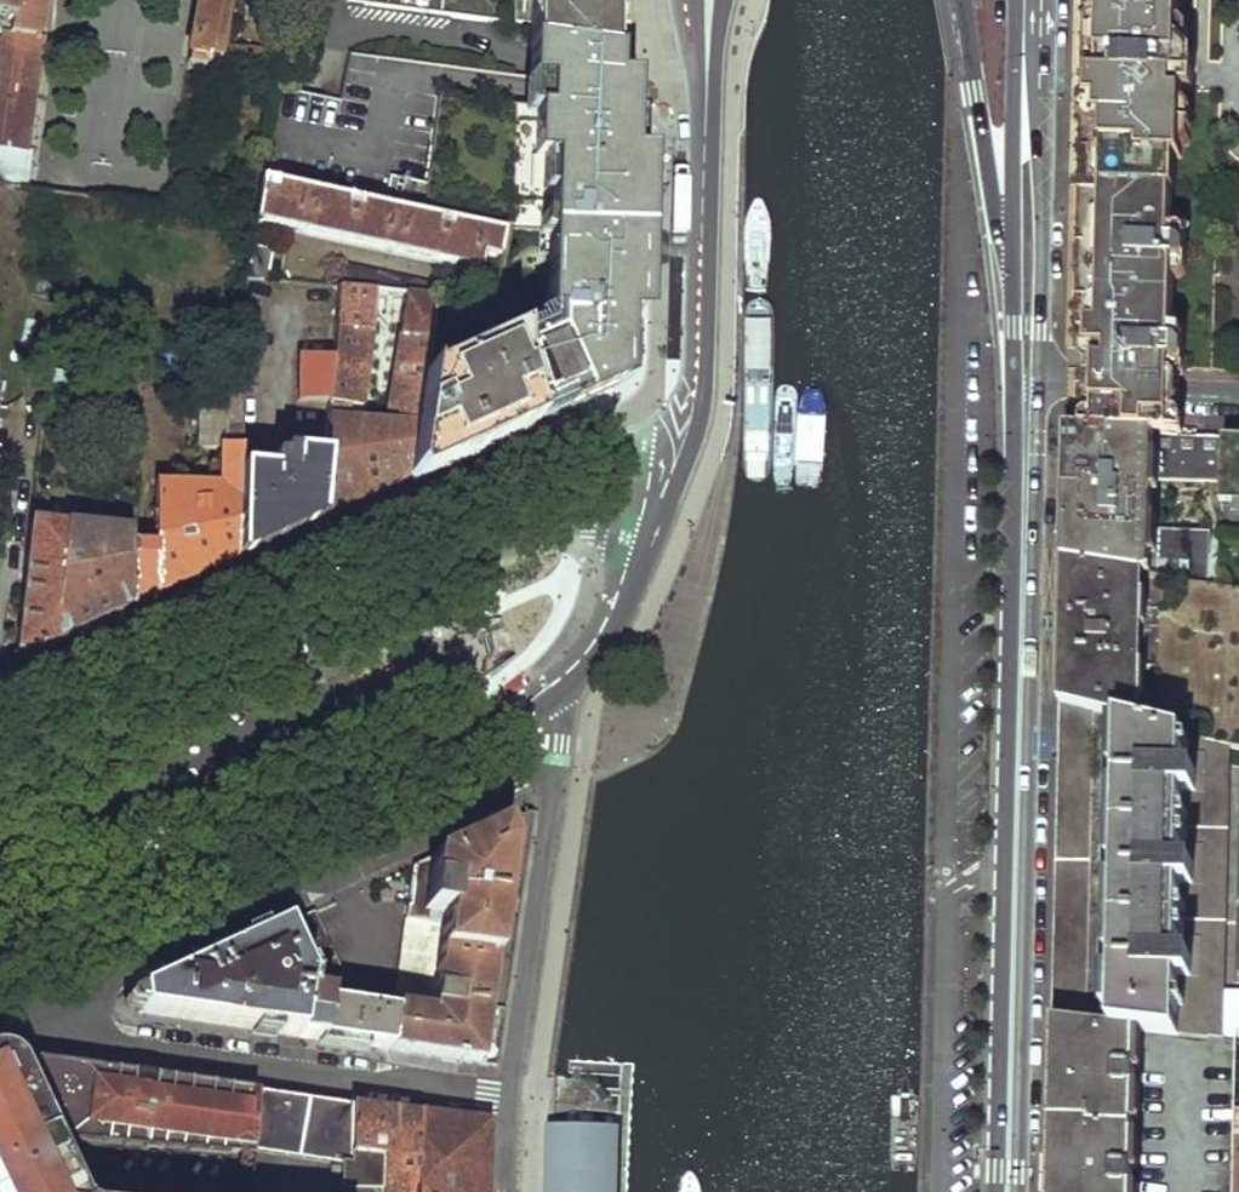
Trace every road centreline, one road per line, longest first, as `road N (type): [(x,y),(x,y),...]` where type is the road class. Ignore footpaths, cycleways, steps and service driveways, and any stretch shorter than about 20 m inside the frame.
road 1 (residential): [(679,432),(645,454),(592,444),(562,449),(0,705)]
road 2 (residential): [(655,531),(574,512),(503,516),(0,760)]
road 3 (primary): [(1023,511),(1007,1191)]
road 4 (secondary): [(0,963),(510,727),(565,693)]
road 5 (residential): [(36,999),(524,778),(555,772)]
road 6 (residential): [(36,999),(56,1035),(506,1095)]
road 7 (primary): [(1038,385),(1038,57),(1021,14)]
road 8 (secondary): [(679,432),(693,375),(702,95)]
road 9 (residential): [(506,1095),(555,772)]
road 10 (primary): [(962,0),(974,92),(1011,243)]
road 11 (primary): [(1021,14),(1012,60),(1011,243)]
road 12 (residential): [(1238,395),(1038,385)]
road 13 (secondary): [(565,693),(615,633),(655,531)]
road 14 (primary): [(1011,243),(1014,393)]
road 15 (primary): [(1023,511),(1038,385)]

